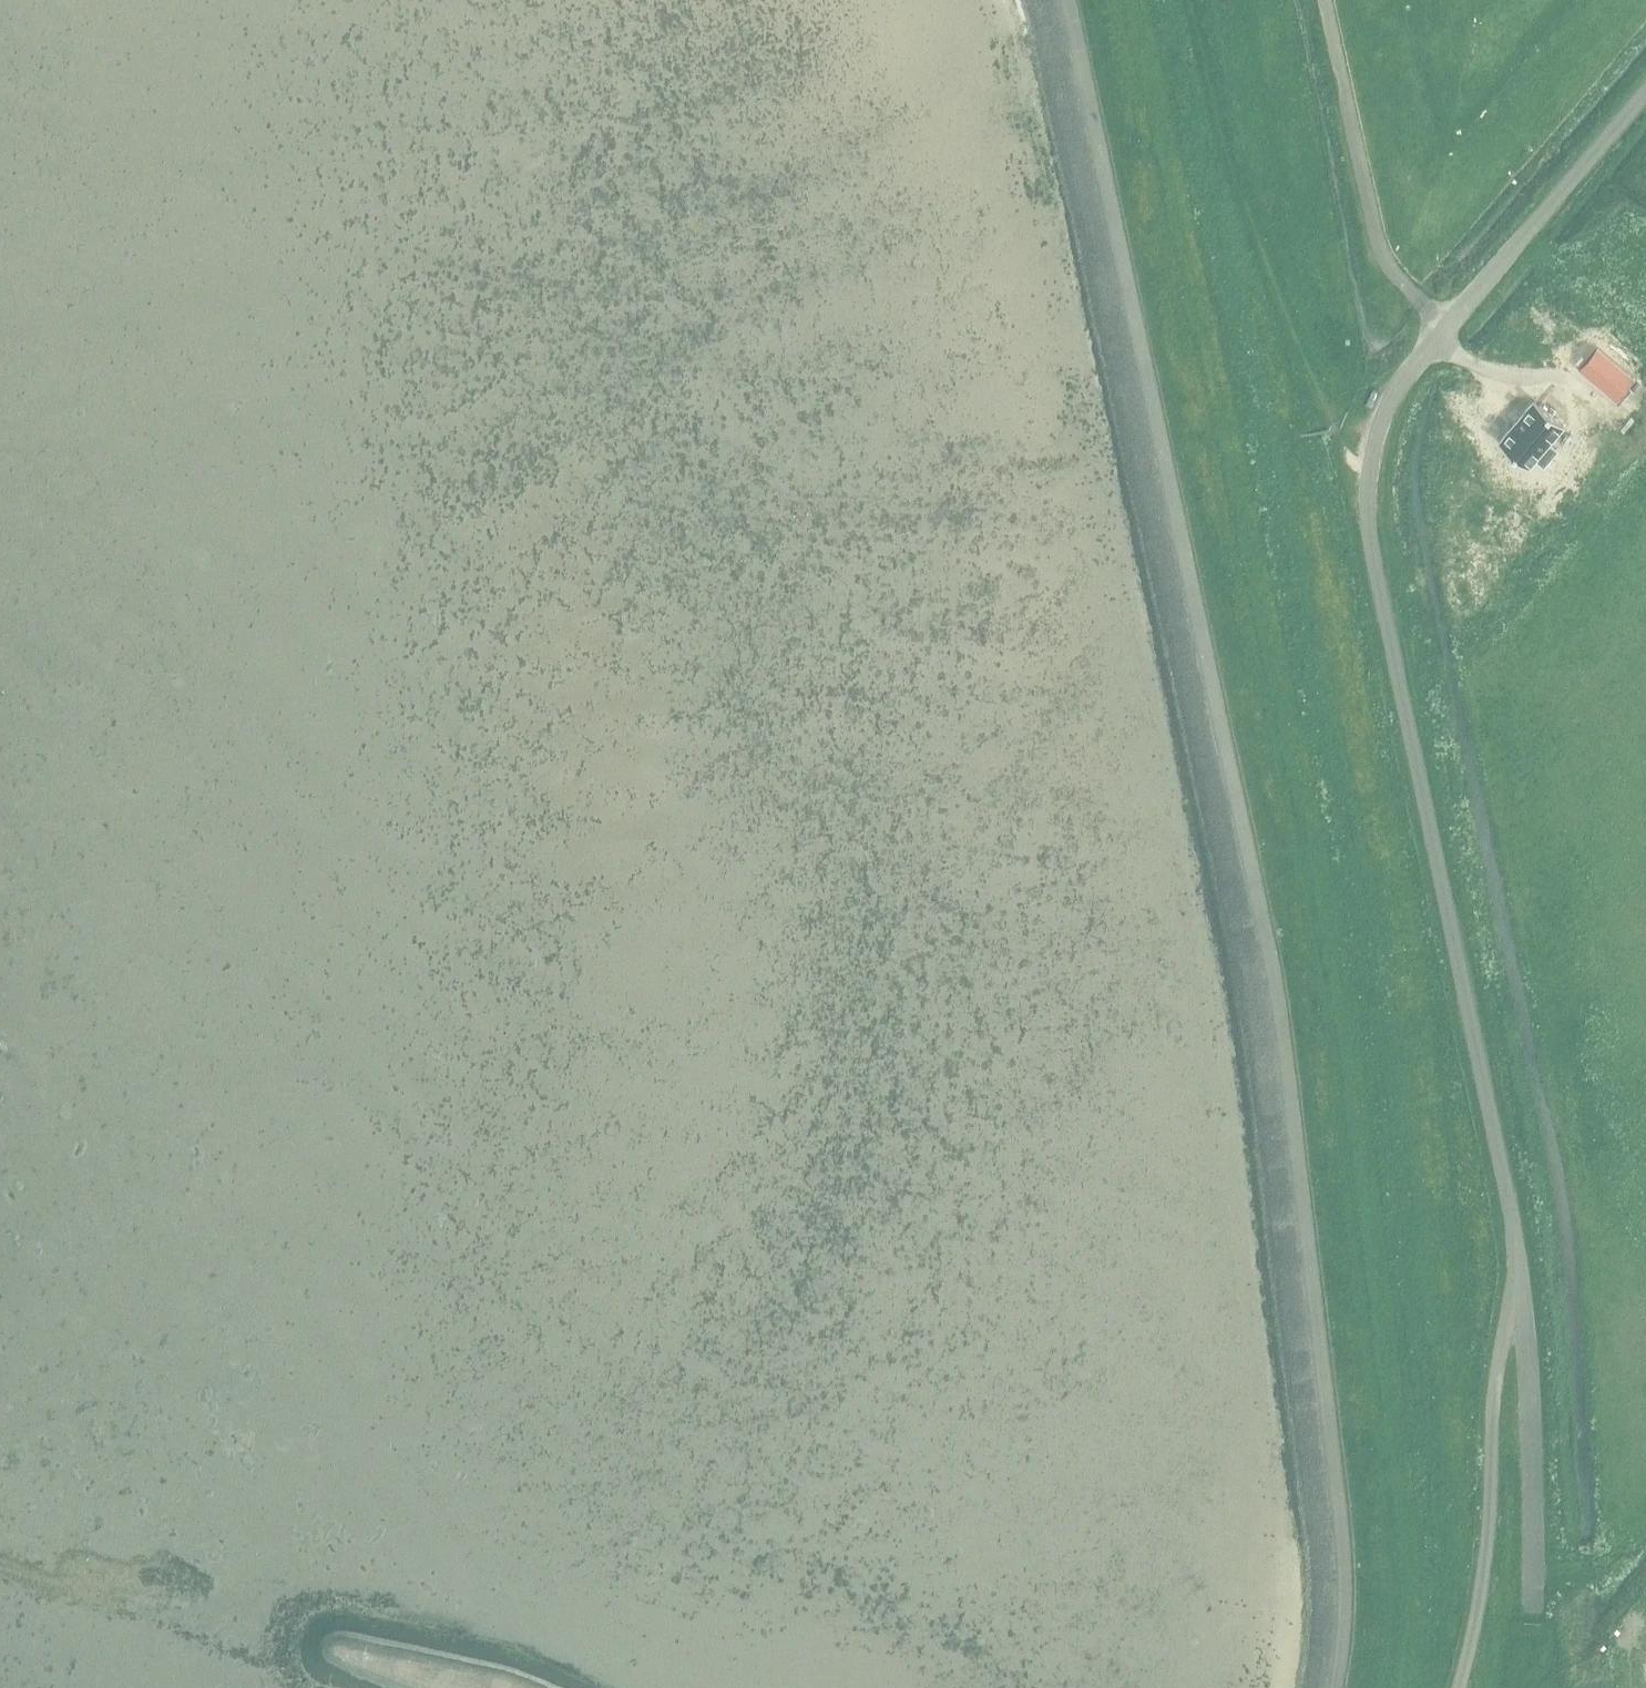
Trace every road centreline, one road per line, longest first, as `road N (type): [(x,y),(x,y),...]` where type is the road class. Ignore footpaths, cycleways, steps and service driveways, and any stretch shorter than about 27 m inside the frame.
road 1 (unclassified): [(1527,1620),(1531,1457),(1516,1239),(1371,570),(1369,469),(1381,414),(1442,322),(1645,86)]

